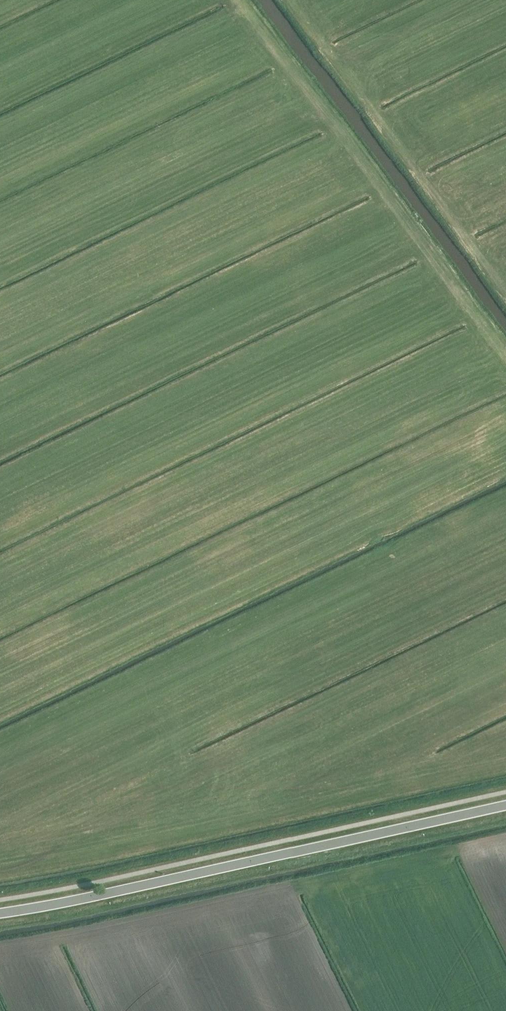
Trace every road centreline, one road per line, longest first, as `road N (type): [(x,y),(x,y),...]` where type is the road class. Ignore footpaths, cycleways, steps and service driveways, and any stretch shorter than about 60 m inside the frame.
road 1 (tertiary): [(0,913),(505,805)]

